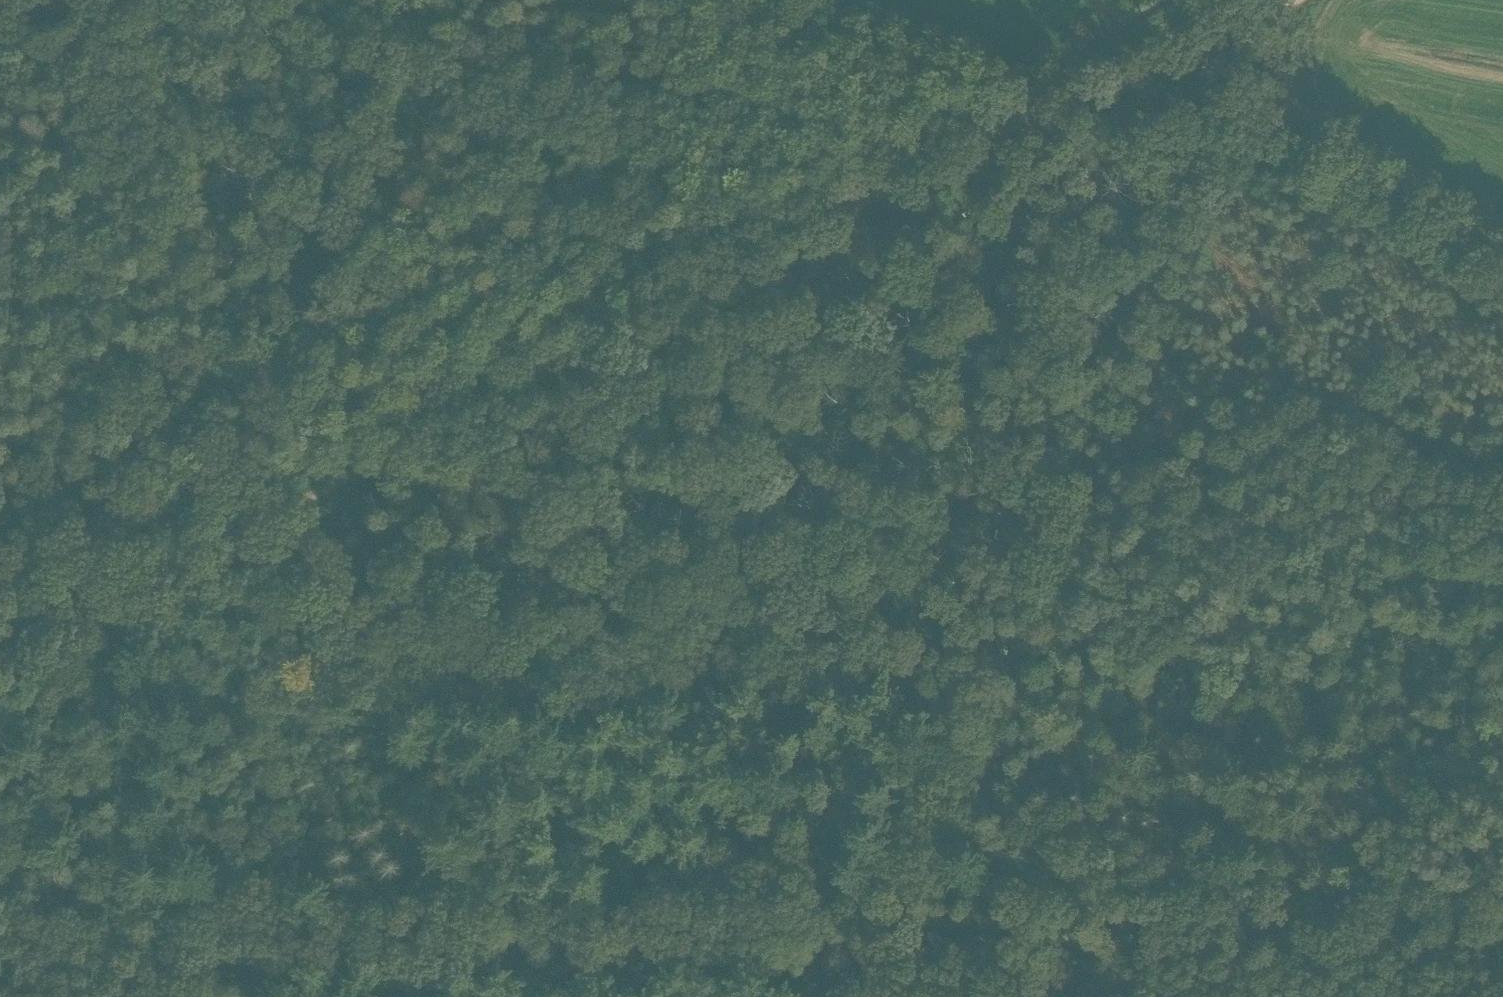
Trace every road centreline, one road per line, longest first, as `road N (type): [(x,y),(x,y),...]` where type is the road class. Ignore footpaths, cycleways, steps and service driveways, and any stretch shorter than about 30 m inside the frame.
road 1 (track): [(51,654),(215,549),(436,423),(1017,112),(1246,0)]
road 2 (track): [(157,919),(865,915),(1502,896)]
road 3 (track): [(1256,81),(942,765),(865,915)]
road 4 (track): [(1502,256),(1333,165),(1256,81),(1282,0)]

